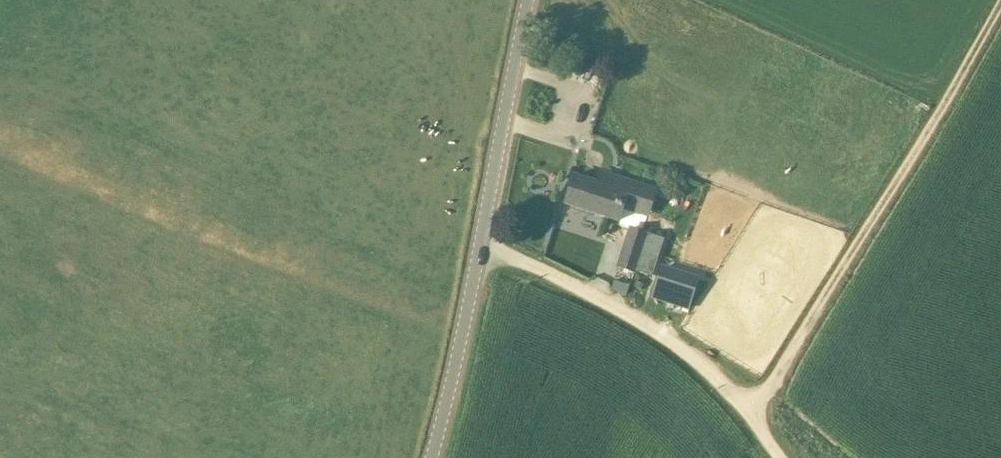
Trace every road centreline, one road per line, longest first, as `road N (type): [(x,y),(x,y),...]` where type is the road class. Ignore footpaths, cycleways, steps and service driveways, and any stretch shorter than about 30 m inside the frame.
road 1 (track): [(1000,10),(784,372),(747,415)]
road 2 (tertiary): [(432,457),(528,0)]
road 3 (track): [(747,415),(662,334),(561,276),(481,245)]

